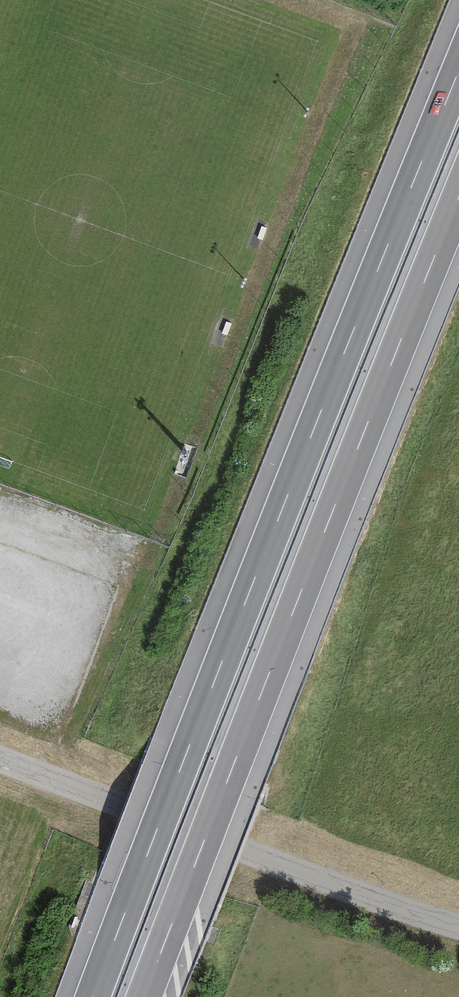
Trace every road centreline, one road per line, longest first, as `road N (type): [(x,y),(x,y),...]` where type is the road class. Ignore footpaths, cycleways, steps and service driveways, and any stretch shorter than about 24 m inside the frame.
road 1 (motorway): [(458,72),(91,996)]
road 2 (motorway): [(143,996),(458,197)]
road 3 (unclassified): [(0,759),(458,924)]

